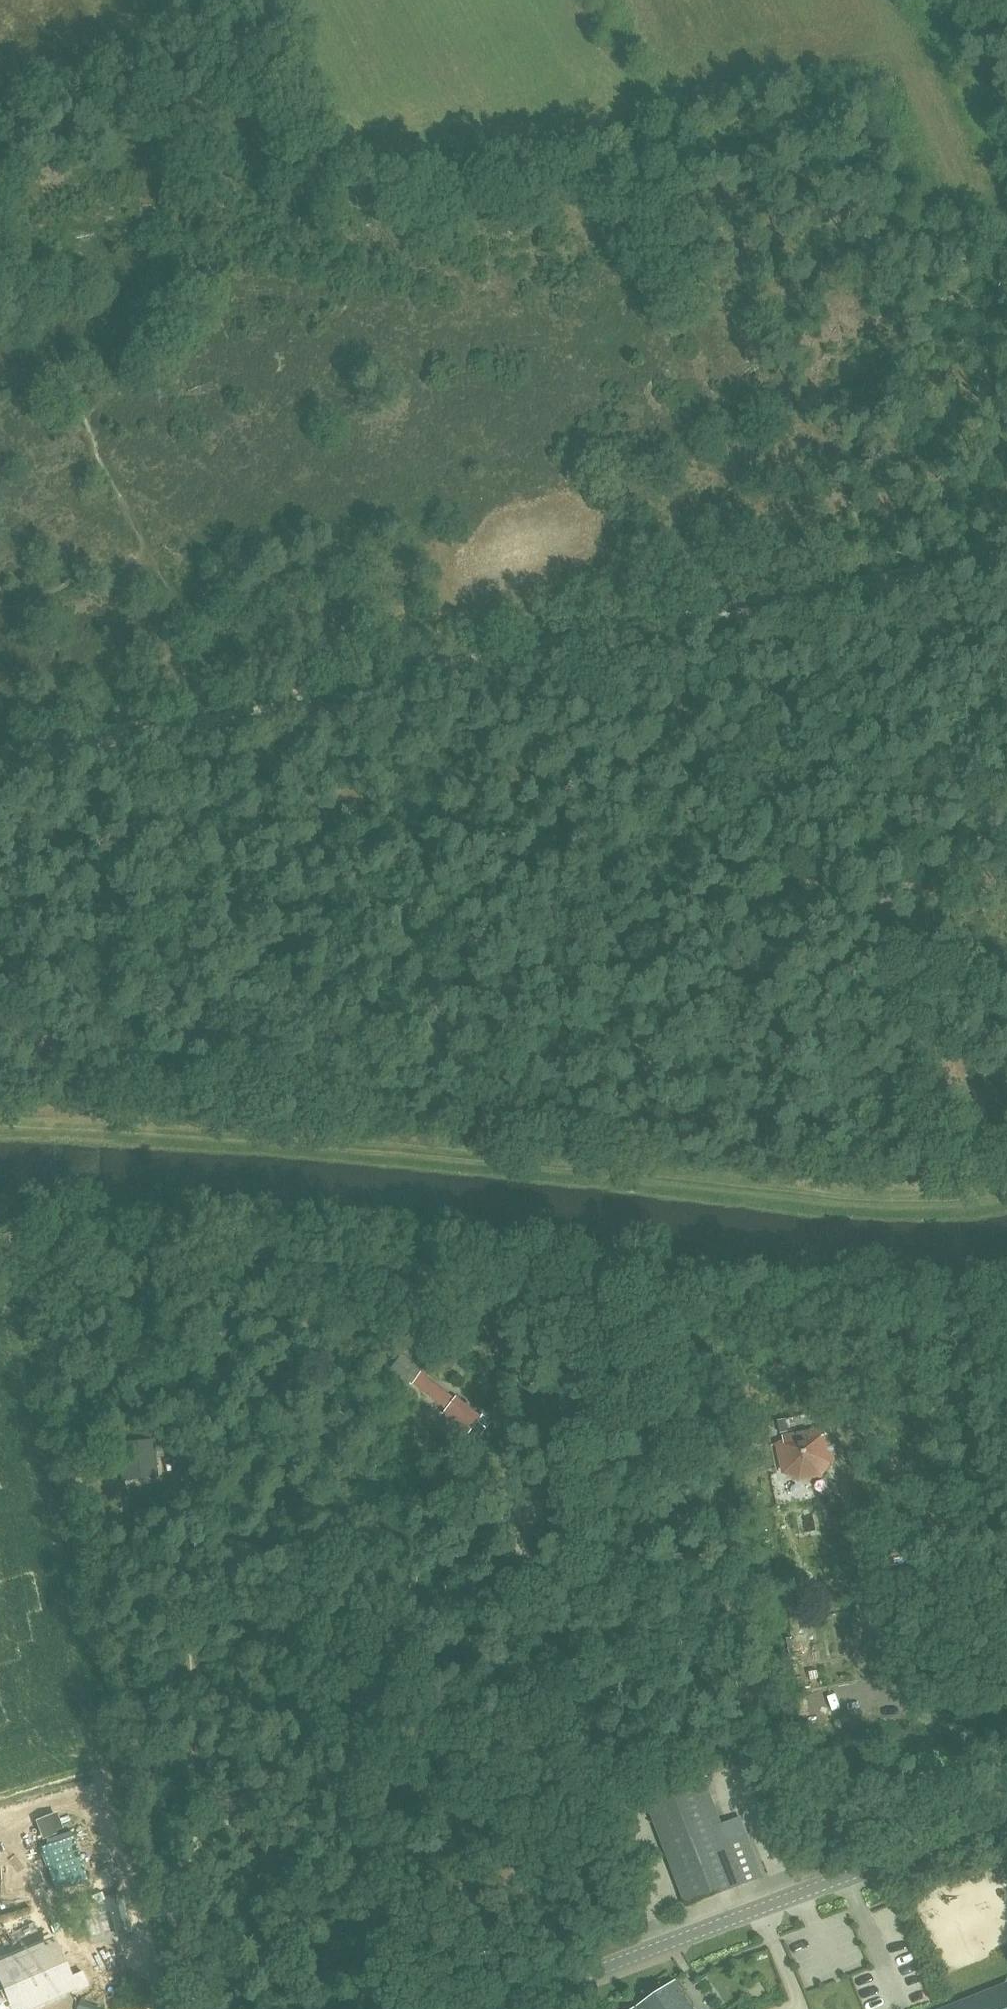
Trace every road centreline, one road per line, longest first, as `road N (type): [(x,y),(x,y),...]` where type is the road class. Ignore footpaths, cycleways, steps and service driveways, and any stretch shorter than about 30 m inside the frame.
road 1 (track): [(1006,1190),(897,1203),(0,1131)]
road 2 (track): [(0,755),(812,604)]
road 3 (track): [(199,1830),(262,1831),(316,1800),(426,1761),(532,1598),(536,1575),(517,1541),(498,1448)]
road 4 (unclassified): [(483,2008),(1006,1816)]
road 5 (track): [(192,2008),(171,1896),(199,1830),(194,1644),(205,1543),(184,1500)]
road 6 (track): [(812,604),(1006,565)]

